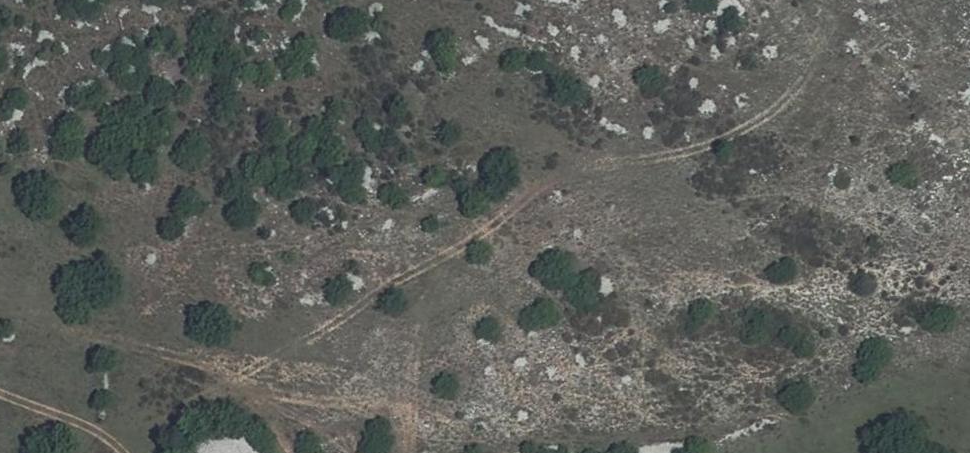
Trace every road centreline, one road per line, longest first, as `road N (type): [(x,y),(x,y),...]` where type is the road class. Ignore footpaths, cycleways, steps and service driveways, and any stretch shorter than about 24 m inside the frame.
road 1 (track): [(0,395),(70,420),(125,452)]

